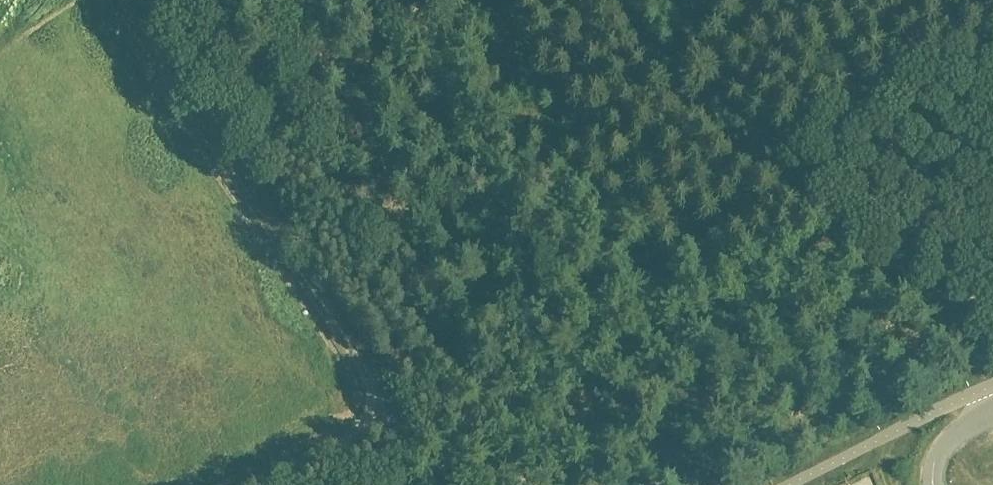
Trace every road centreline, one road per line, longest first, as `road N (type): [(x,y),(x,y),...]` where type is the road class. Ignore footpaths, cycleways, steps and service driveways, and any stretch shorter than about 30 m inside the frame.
road 1 (track): [(246,484),(358,427),(371,408),(369,389),(114,0)]
road 2 (track): [(992,363),(624,0)]
road 3 (track): [(992,35),(767,145)]

